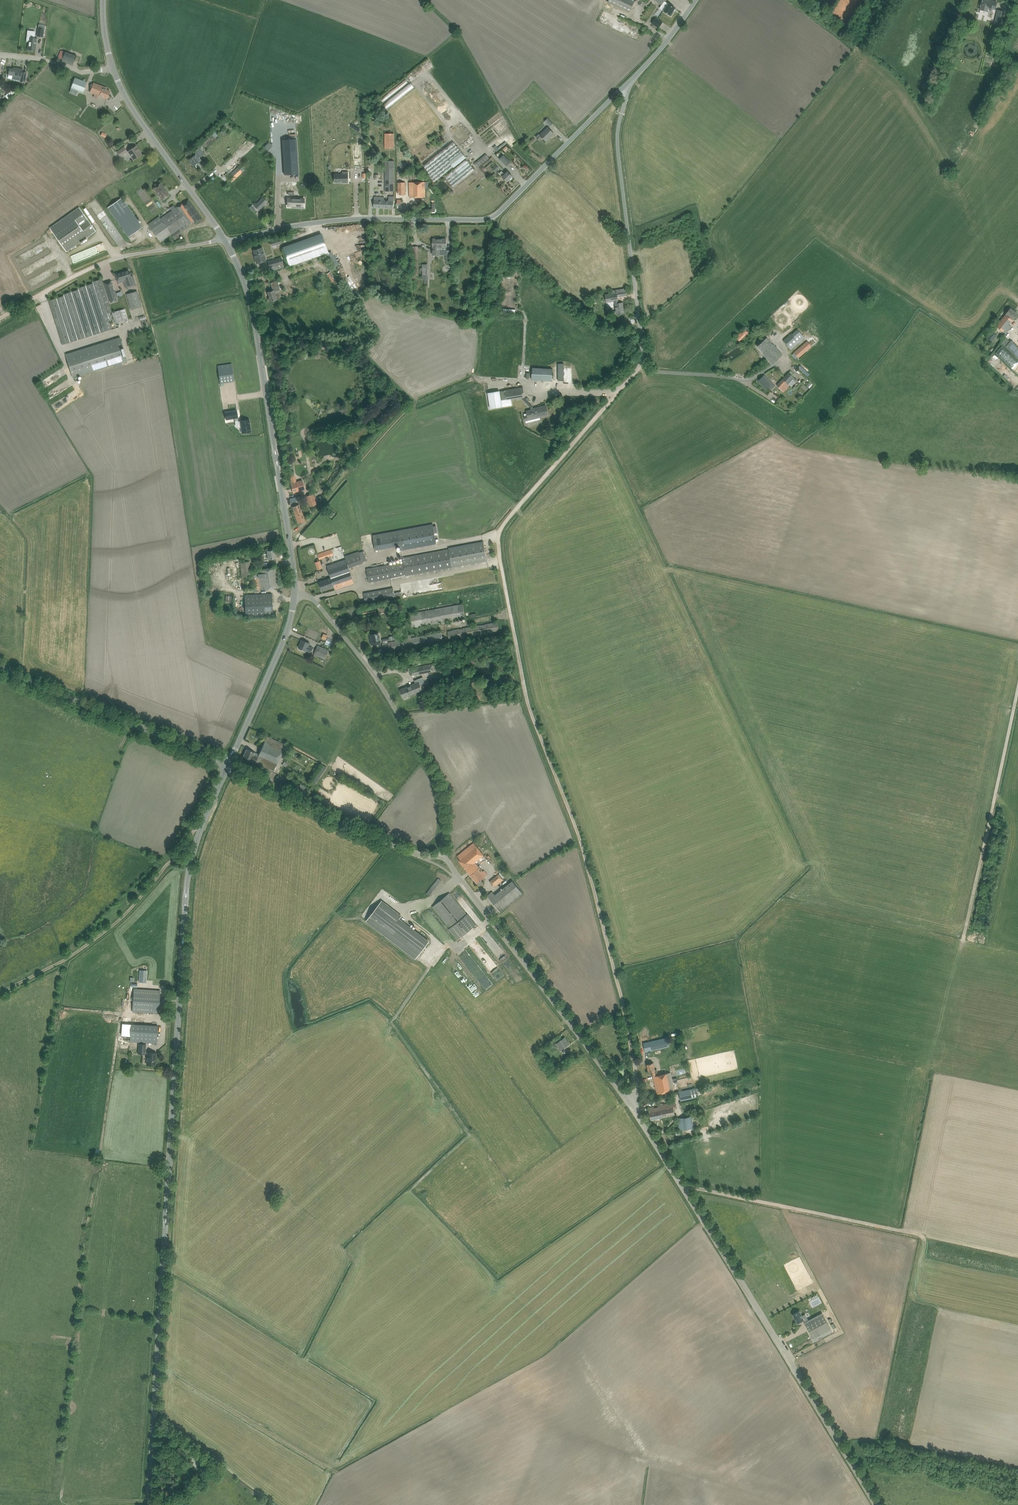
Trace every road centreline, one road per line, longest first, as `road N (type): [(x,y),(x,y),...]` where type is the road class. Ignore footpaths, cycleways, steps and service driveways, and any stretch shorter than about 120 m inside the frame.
road 1 (unclassified): [(878,1504),(630,1101),(445,856)]
road 2 (track): [(630,1101),(637,1087),(625,1013),(581,839),(525,692),(498,544),(508,518),(618,392)]
road 3 (tertiary): [(149,1504),(187,885),(225,762)]
road 4 (unclassified): [(226,242),(344,220),(493,217),(630,81)]
road 5 (unclassified): [(295,593),(252,309),(226,242)]
road 6 (unclassified): [(445,856),(436,777),(366,664),(315,602),(295,593)]
road 7 (unclassified): [(642,360),(618,143),(630,81)]
road 8 (track): [(1017,684),(965,929)]
road 9 (track): [(684,1187),(924,1236)]
road 10 (tertiary): [(225,762),(0,666)]
road 11 (track): [(0,318),(108,261),(226,242)]
road 12 (unclassified): [(445,856),(355,828),(225,762)]
road 13 (track): [(0,994),(103,933),(169,864),(191,862)]
road 14 (unclassified): [(226,242),(113,68)]
road 15 (track): [(157,1369),(331,1470)]
road 16 (unclassified): [(225,762),(287,633),(295,593)]
road 17 (unclassified): [(642,360),(654,372),(744,380),(784,359)]

